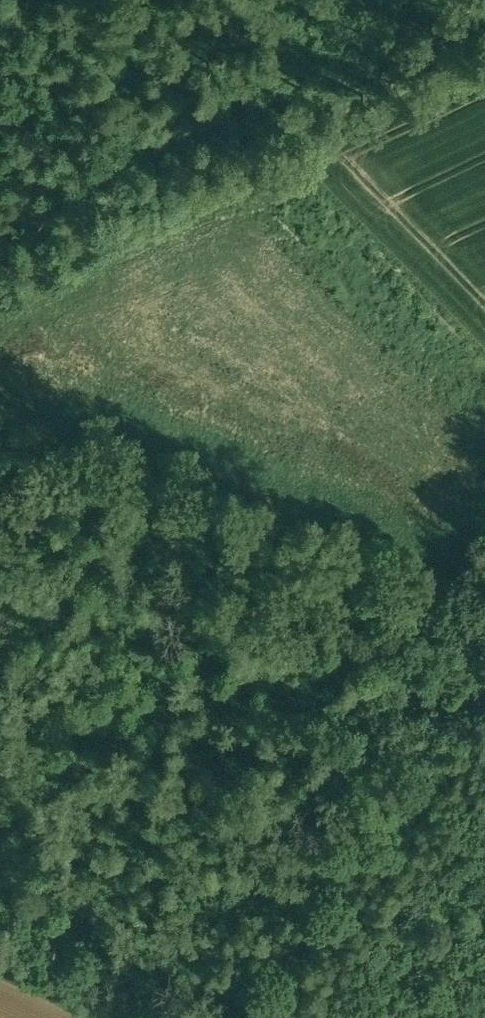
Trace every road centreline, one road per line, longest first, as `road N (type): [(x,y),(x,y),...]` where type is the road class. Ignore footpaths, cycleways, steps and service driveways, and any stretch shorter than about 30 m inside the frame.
road 1 (track): [(484,575),(0,395)]

